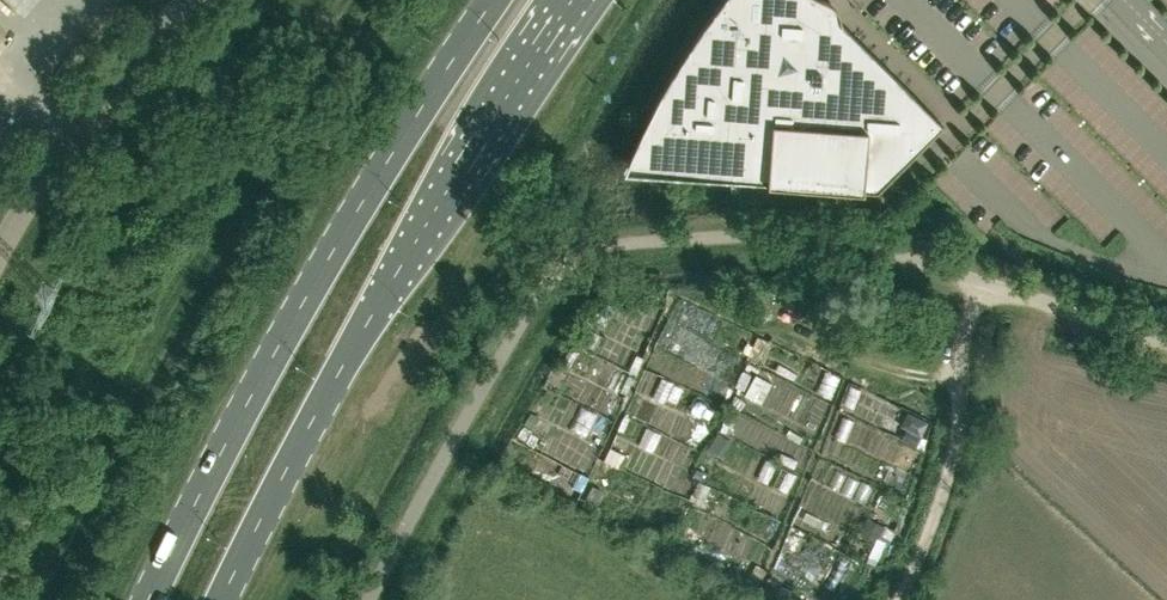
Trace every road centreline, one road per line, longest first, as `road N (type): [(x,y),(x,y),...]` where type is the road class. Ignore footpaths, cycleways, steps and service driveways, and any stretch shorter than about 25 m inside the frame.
road 1 (residential): [(370,599),(534,302),(561,271),(597,253),(728,239),(877,251),(1166,344)]
road 2 (primary): [(223,599),(368,324),(575,0)]
road 3 (primary): [(497,0),(283,339),(148,599)]
road 4 (unclassified): [(187,0),(73,139),(0,248)]

